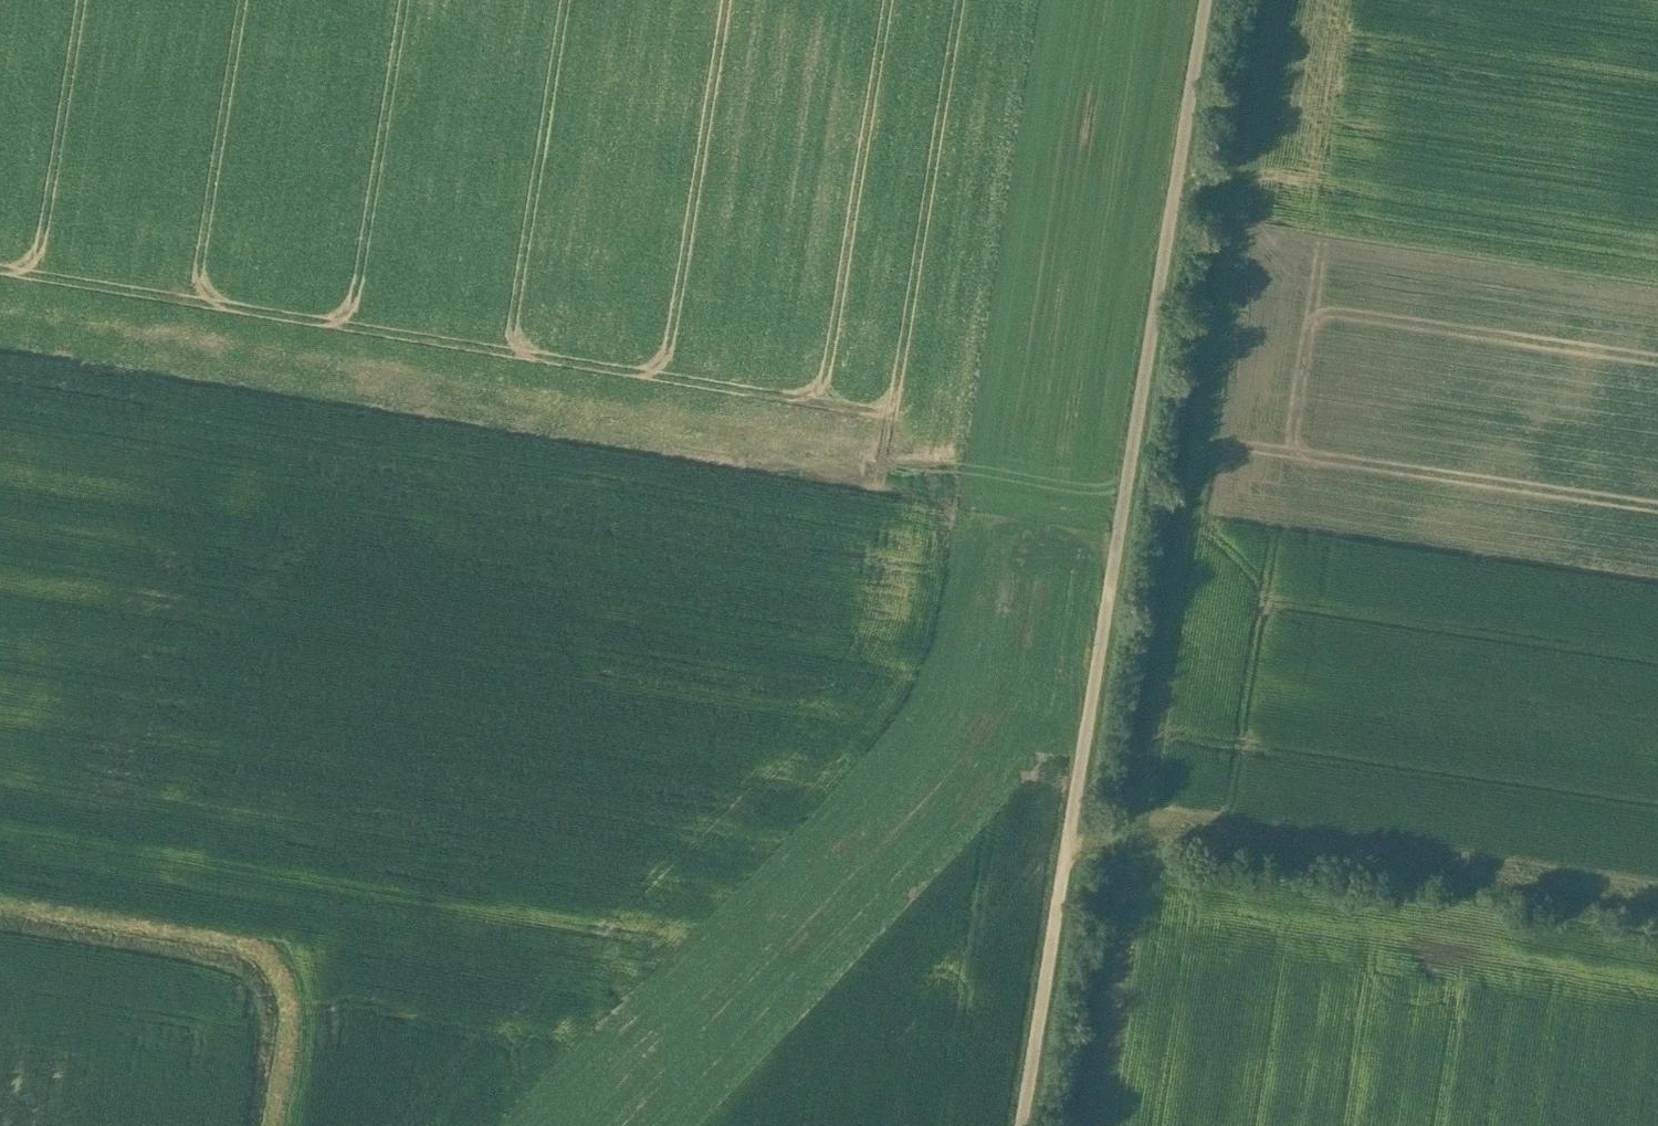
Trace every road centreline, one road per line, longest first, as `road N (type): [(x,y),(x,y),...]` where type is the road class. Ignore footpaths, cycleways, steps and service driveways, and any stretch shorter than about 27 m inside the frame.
road 1 (unclassified): [(1205,0),(1021,1125)]
road 2 (track): [(1144,376),(1657,444)]

